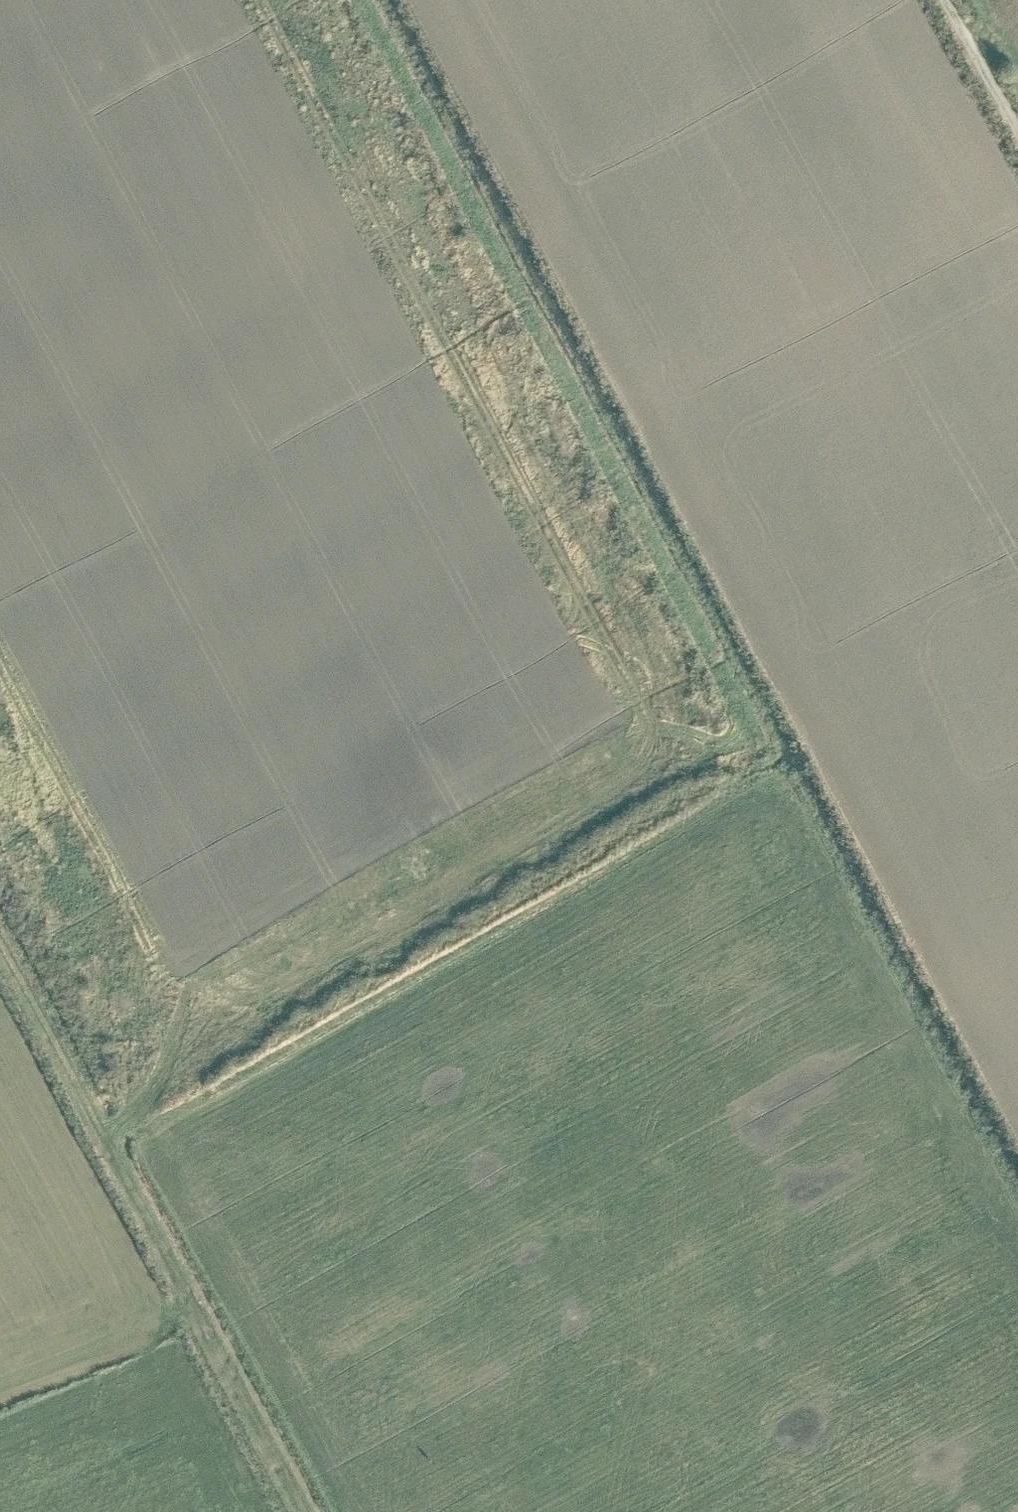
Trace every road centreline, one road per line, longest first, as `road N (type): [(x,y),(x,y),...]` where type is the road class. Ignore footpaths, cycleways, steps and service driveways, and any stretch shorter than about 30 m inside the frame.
road 1 (track): [(1017,129),(946,0)]

